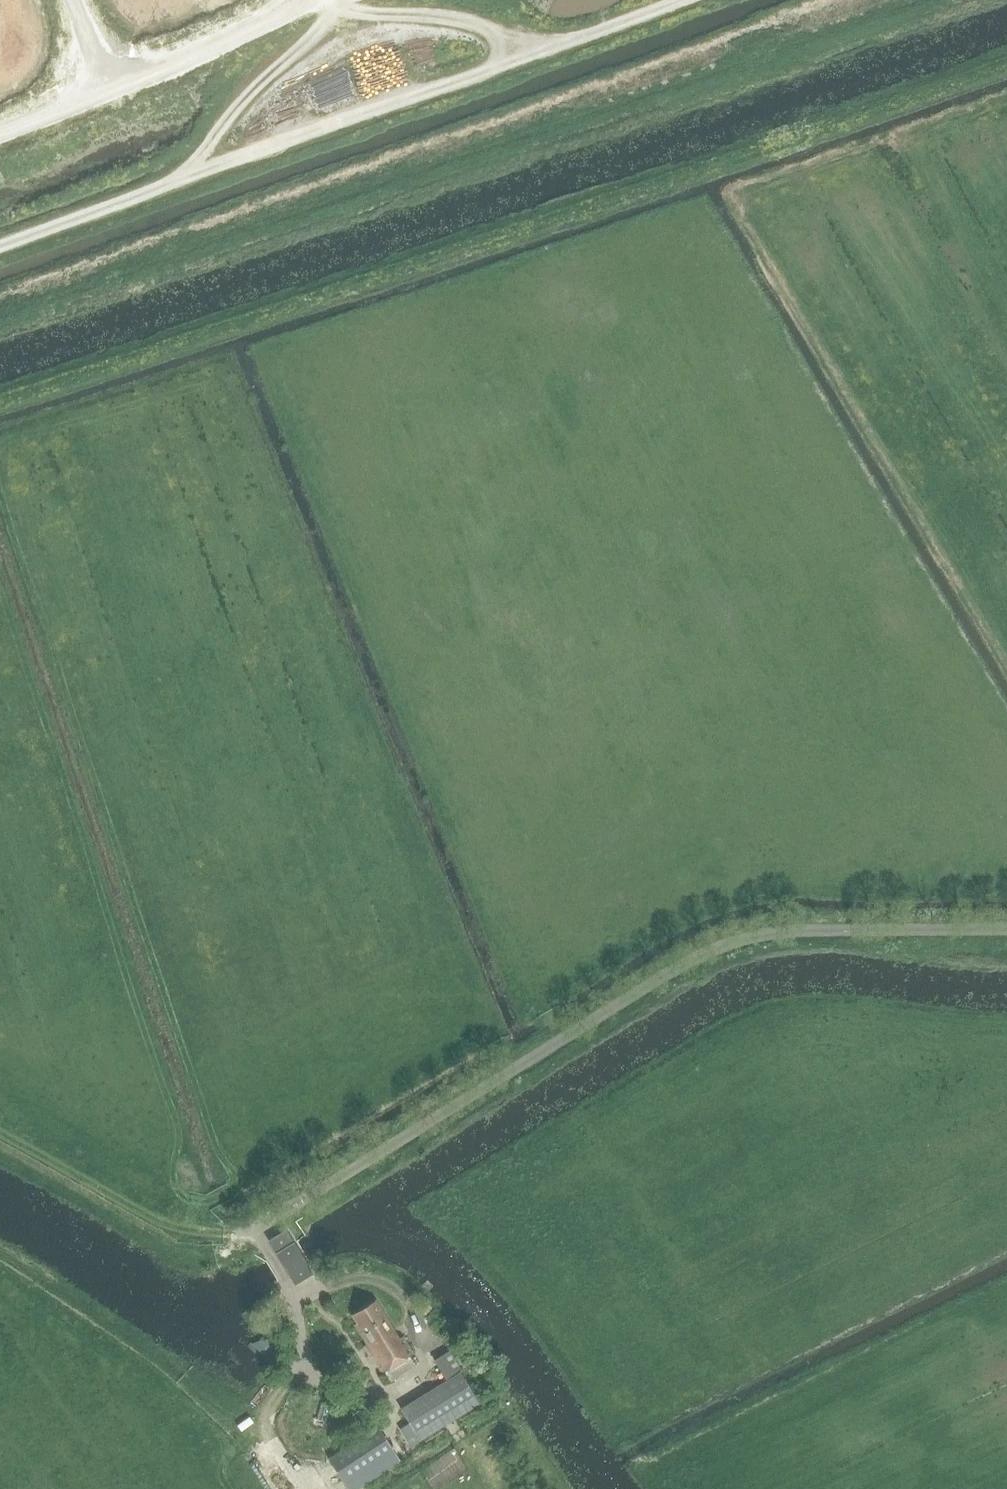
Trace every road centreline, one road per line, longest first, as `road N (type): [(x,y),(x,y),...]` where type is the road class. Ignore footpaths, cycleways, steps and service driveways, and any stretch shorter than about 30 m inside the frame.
road 1 (unclassified): [(1006,929),(791,930),(687,961),(253,1231)]
road 2 (track): [(253,1231),(233,1239),(186,1233),(0,1130)]
road 3 (track): [(305,1361),(269,1414),(269,1434),(292,1472)]

